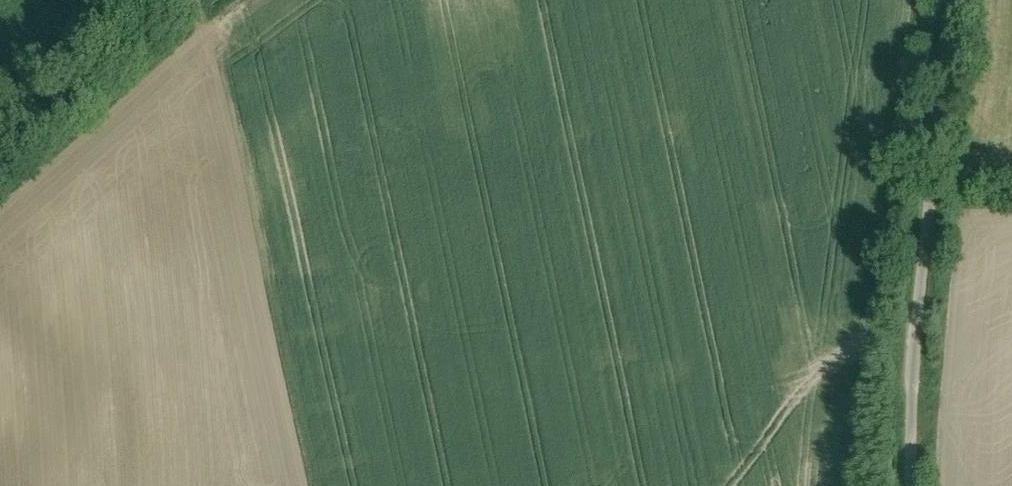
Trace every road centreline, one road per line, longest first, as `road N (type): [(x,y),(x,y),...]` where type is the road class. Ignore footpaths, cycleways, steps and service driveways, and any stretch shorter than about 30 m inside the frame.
road 1 (residential): [(949,0),(915,285),(907,485)]
road 2 (track): [(150,0),(0,125)]

